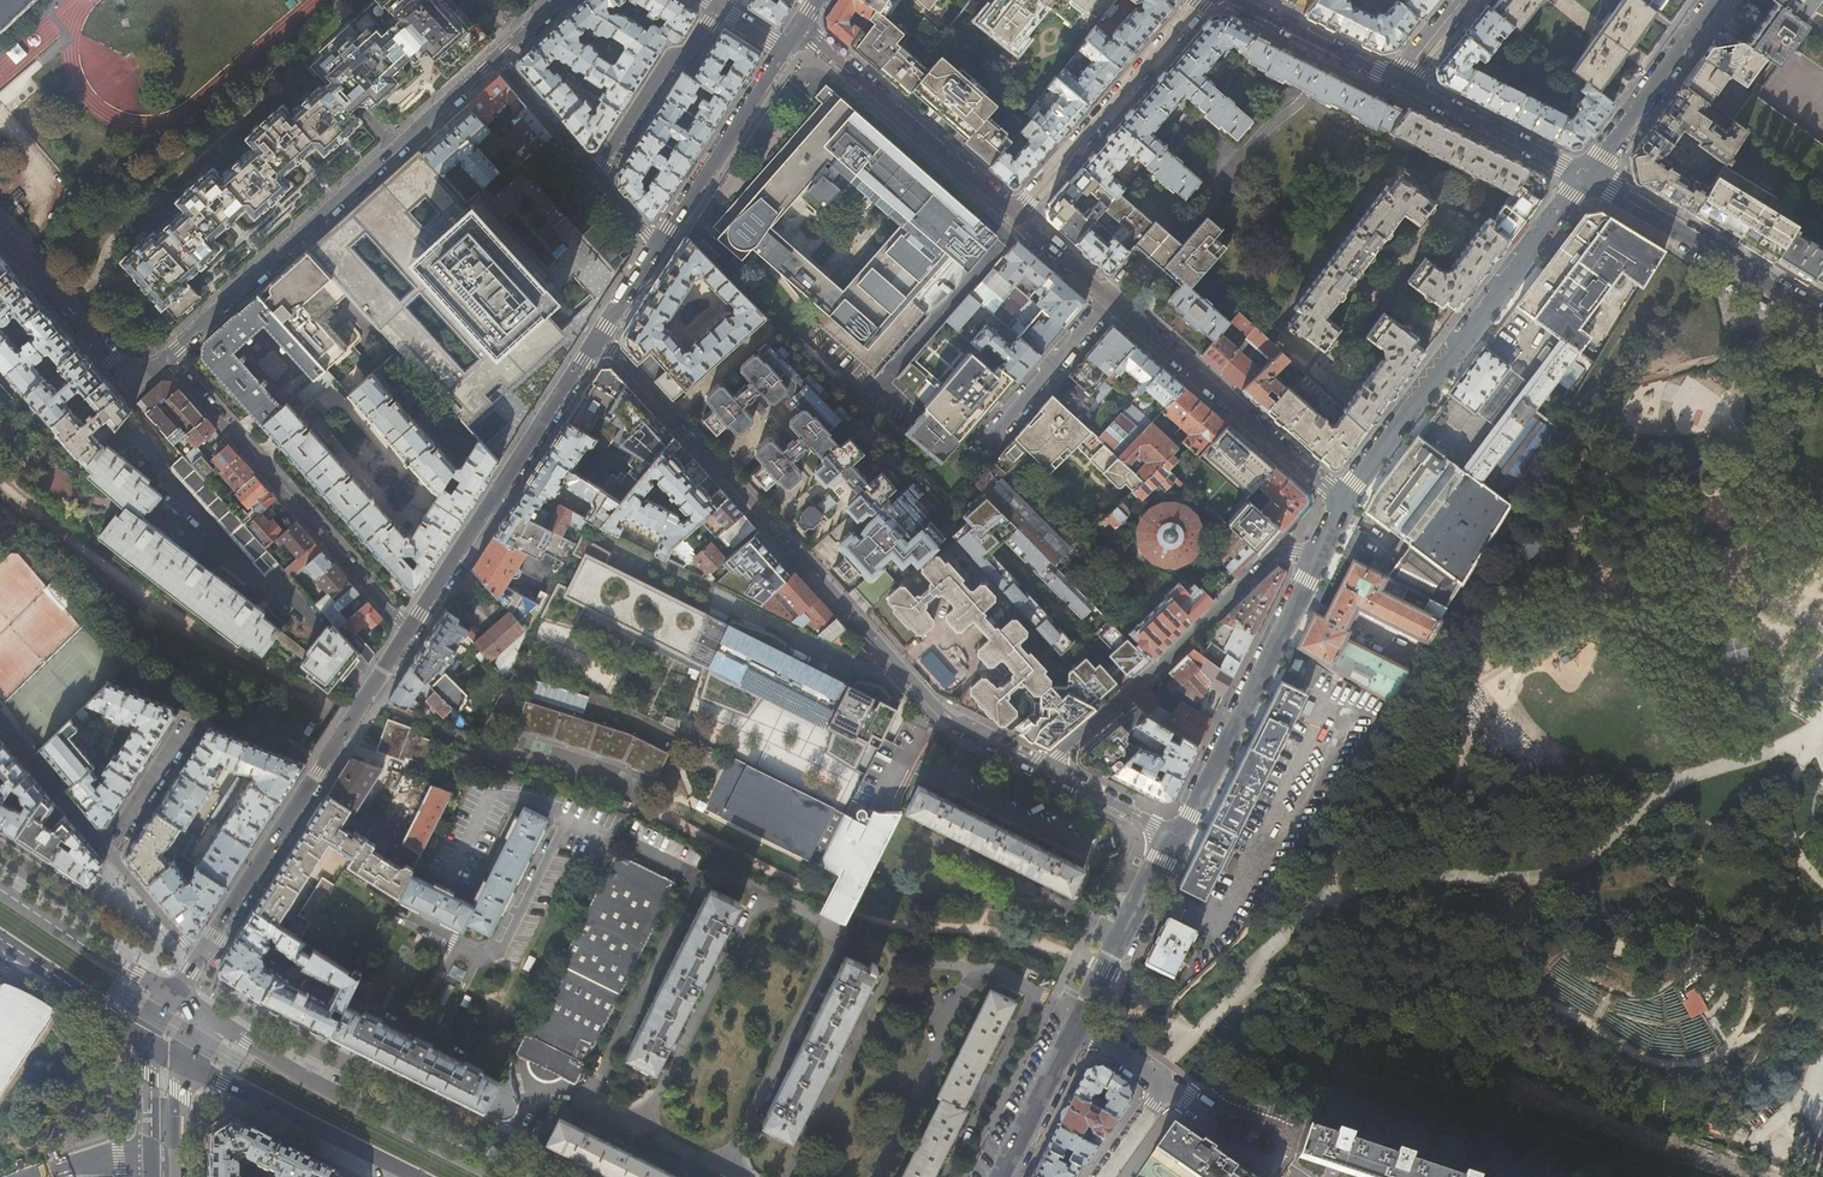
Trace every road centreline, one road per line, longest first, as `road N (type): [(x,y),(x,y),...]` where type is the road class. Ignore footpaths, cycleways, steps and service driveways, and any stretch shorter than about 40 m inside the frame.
road 1 (residential): [(597,337),(949,721),(1045,767)]
road 2 (residential): [(167,358),(496,58)]
road 3 (residential): [(1343,498),(1585,177)]
road 4 (residential): [(410,631),(197,958)]
road 5 (residential): [(410,631),(167,358)]
road 6 (residential): [(1315,560),(1277,554),(1045,767)]
road 7 (residential): [(597,337),(410,631)]
road 8 (primary): [(493,1173),(286,1069),(210,1018)]
road 9 (residential): [(1176,838),(1315,560)]
road 10 (residential): [(1109,298),(1343,498)]
road 11 (residential): [(800,27),(1017,214)]
road 12 (residential): [(1017,214),(1199,0)]
road 13 (residential): [(1585,177),(1822,319)]
road 14 (residential): [(643,1128),(764,889)]
road 15 (residential): [(724,1169),(846,931)]
road 16 (residential): [(697,880),(588,1101)]
road 17 (residential): [(894,954),(791,1176)]
road 18 (residential): [(0,228),(123,373),(147,375),(167,358)]
road 19 (residential): [(974,966),(873,1176)]
road 20 (residential): [(785,50),(659,245)]
road 21 (residential): [(1585,177),(1715,0)]
road 22 (primary): [(188,1063),(380,1160)]
road 23 (residential): [(719,8),(688,56),(671,60),(599,176)]
road 24 (residential): [(1585,177),(1397,82)]
road 25 (residential): [(1079,1023),(1176,838)]
road 26 (residential): [(984,445),(1109,298)]
road 27 (residential): [(1397,82),(1234,0)]
road 28 (primary): [(0,942),(147,1039)]
road 29 (residential): [(1001,1176),(1079,1023)]
road 30 (residential): [(568,819),(531,798),(491,795),(453,871)]
road 31 (residential): [(568,819),(504,948),(481,953)]
road 32 (residential): [(0,722),(108,848)]
road 33 (residential): [(496,58),(599,176)]
road 34 (residential): [(1045,767),(1176,838)]
road 35 (residential): [(108,848),(189,725)]
road 36 (residential): [(588,1101),(562,1091),(533,1097),(493,1173)]
road 37 (residential): [(697,880),(568,819)]
road 38 (residential): [(1186,1099),(1260,1164),(1280,1157),(1277,1135)]
road 39 (residential): [(116,863),(197,958)]
road 40 (residential): [(1017,214),(1109,298)]
road 41 (tertiary): [(147,1039),(161,1162)]
road 42 (primary): [(175,995),(68,935)]

